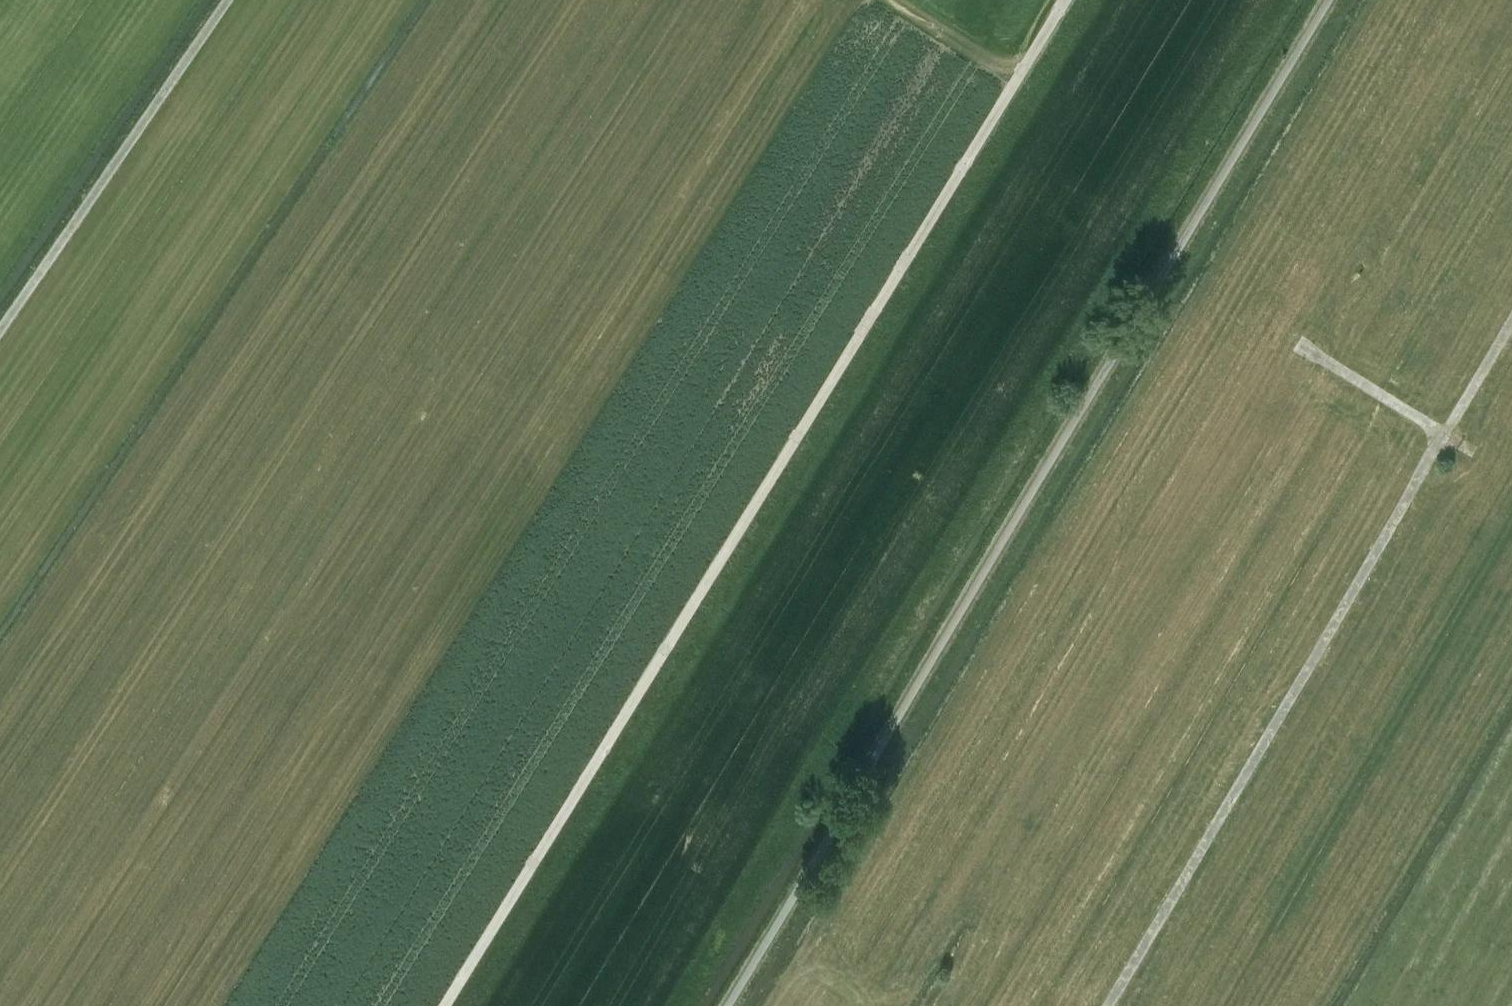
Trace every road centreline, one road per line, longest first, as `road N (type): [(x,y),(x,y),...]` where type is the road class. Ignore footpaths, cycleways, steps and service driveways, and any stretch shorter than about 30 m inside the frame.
road 1 (track): [(436,1005),(1059,0)]
road 2 (track): [(1114,1005),(1511,324)]
road 3 (track): [(0,328),(226,0)]
road 4 (track): [(1456,419),(1314,334)]

